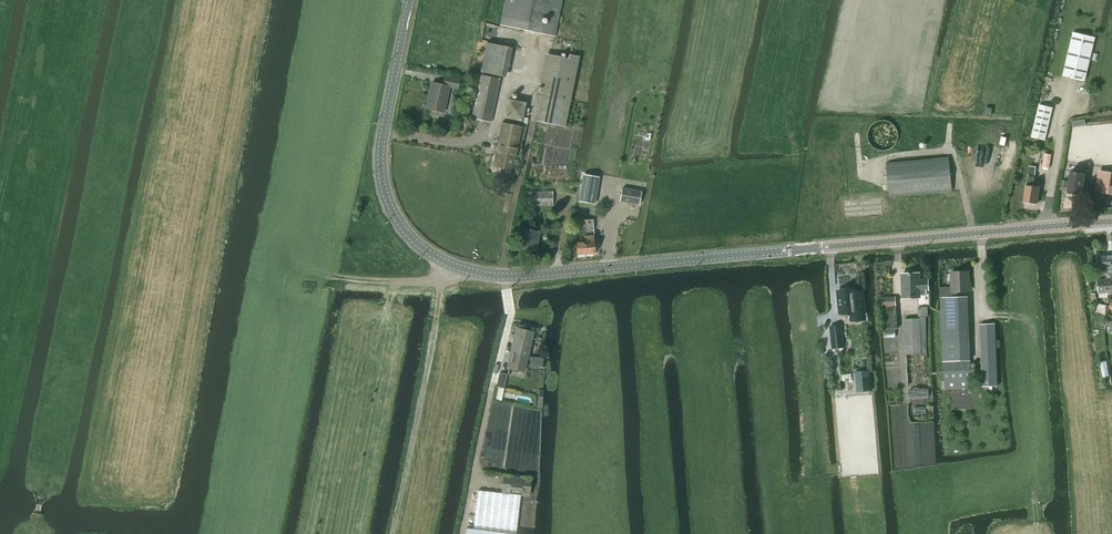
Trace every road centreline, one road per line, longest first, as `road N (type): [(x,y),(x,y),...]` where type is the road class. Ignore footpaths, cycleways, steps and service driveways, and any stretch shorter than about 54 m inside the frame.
road 1 (tertiary): [(409,0),(382,133),(384,194),(397,222),(446,265),(493,277),(541,274),(1111,222)]

